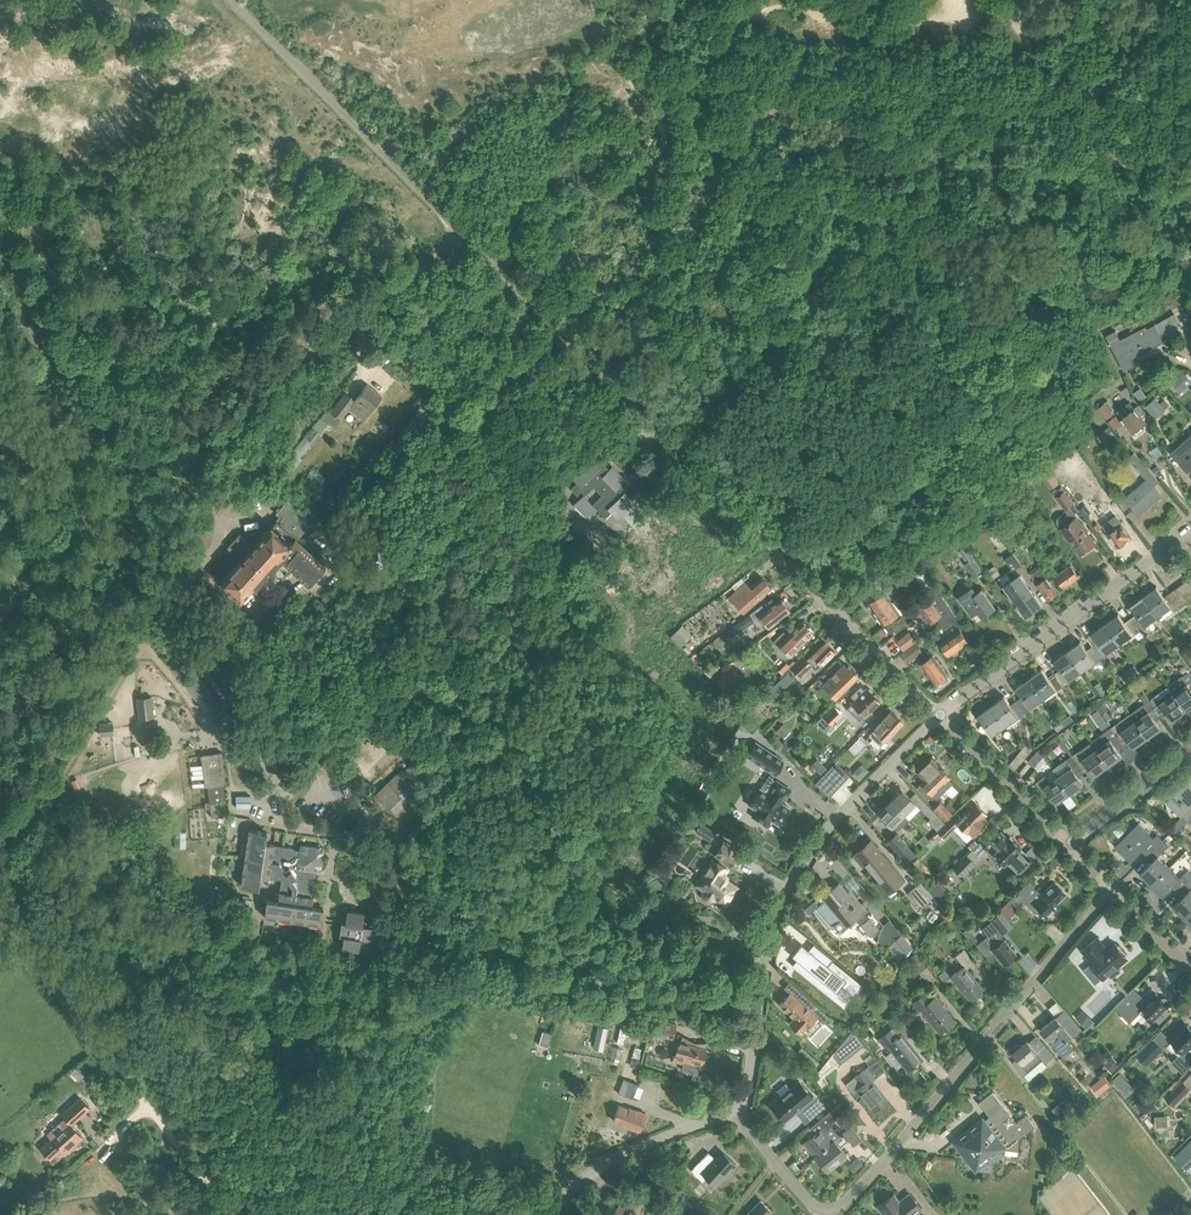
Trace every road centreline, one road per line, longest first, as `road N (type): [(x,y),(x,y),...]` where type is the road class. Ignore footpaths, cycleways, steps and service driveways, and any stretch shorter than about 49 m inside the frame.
road 1 (residential): [(940,713),(461,237),(356,314),(251,405),(226,438)]
road 2 (residential): [(733,1109),(811,1206),(831,1210),(1111,889)]
road 3 (unclassified): [(733,1109),(747,1084),(777,912),(789,881),(840,812),(940,713)]
road 4 (unclassified): [(230,1214),(42,959),(0,923)]
road 5 (unclassified): [(940,713),(1190,525)]
road 6 (unclassified): [(550,1214),(593,1170),(733,1109)]
road 7 (unclassified): [(1067,845),(940,713)]
road 8 (residential): [(1067,845),(1190,753)]

